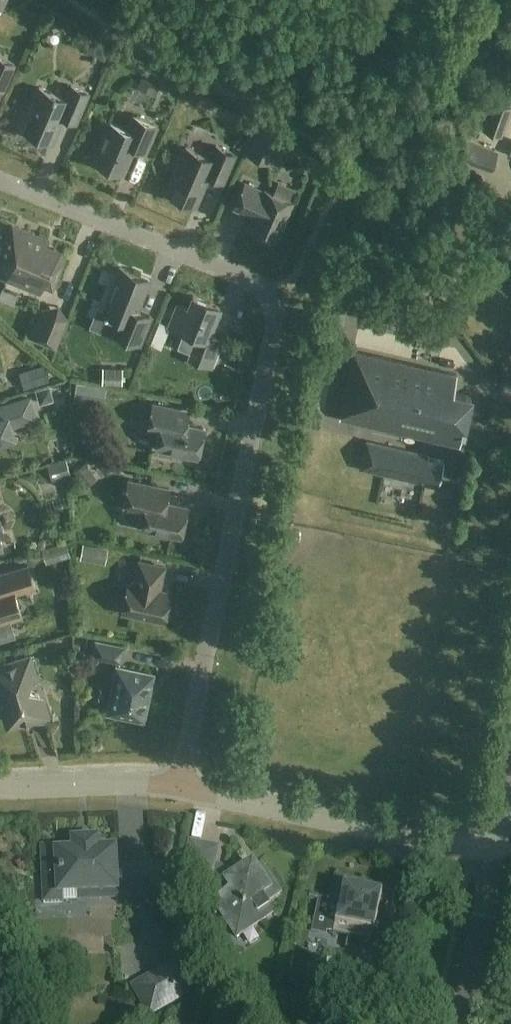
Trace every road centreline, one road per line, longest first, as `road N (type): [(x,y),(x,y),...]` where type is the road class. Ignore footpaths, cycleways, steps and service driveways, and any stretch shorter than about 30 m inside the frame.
road 1 (residential): [(180,790),(276,330),(272,307),(246,282),(0,180)]
road 2 (residential): [(495,854),(180,790)]
road 3 (residential): [(180,790),(0,786)]
road 4 (secondary): [(462,1023),(495,854)]

